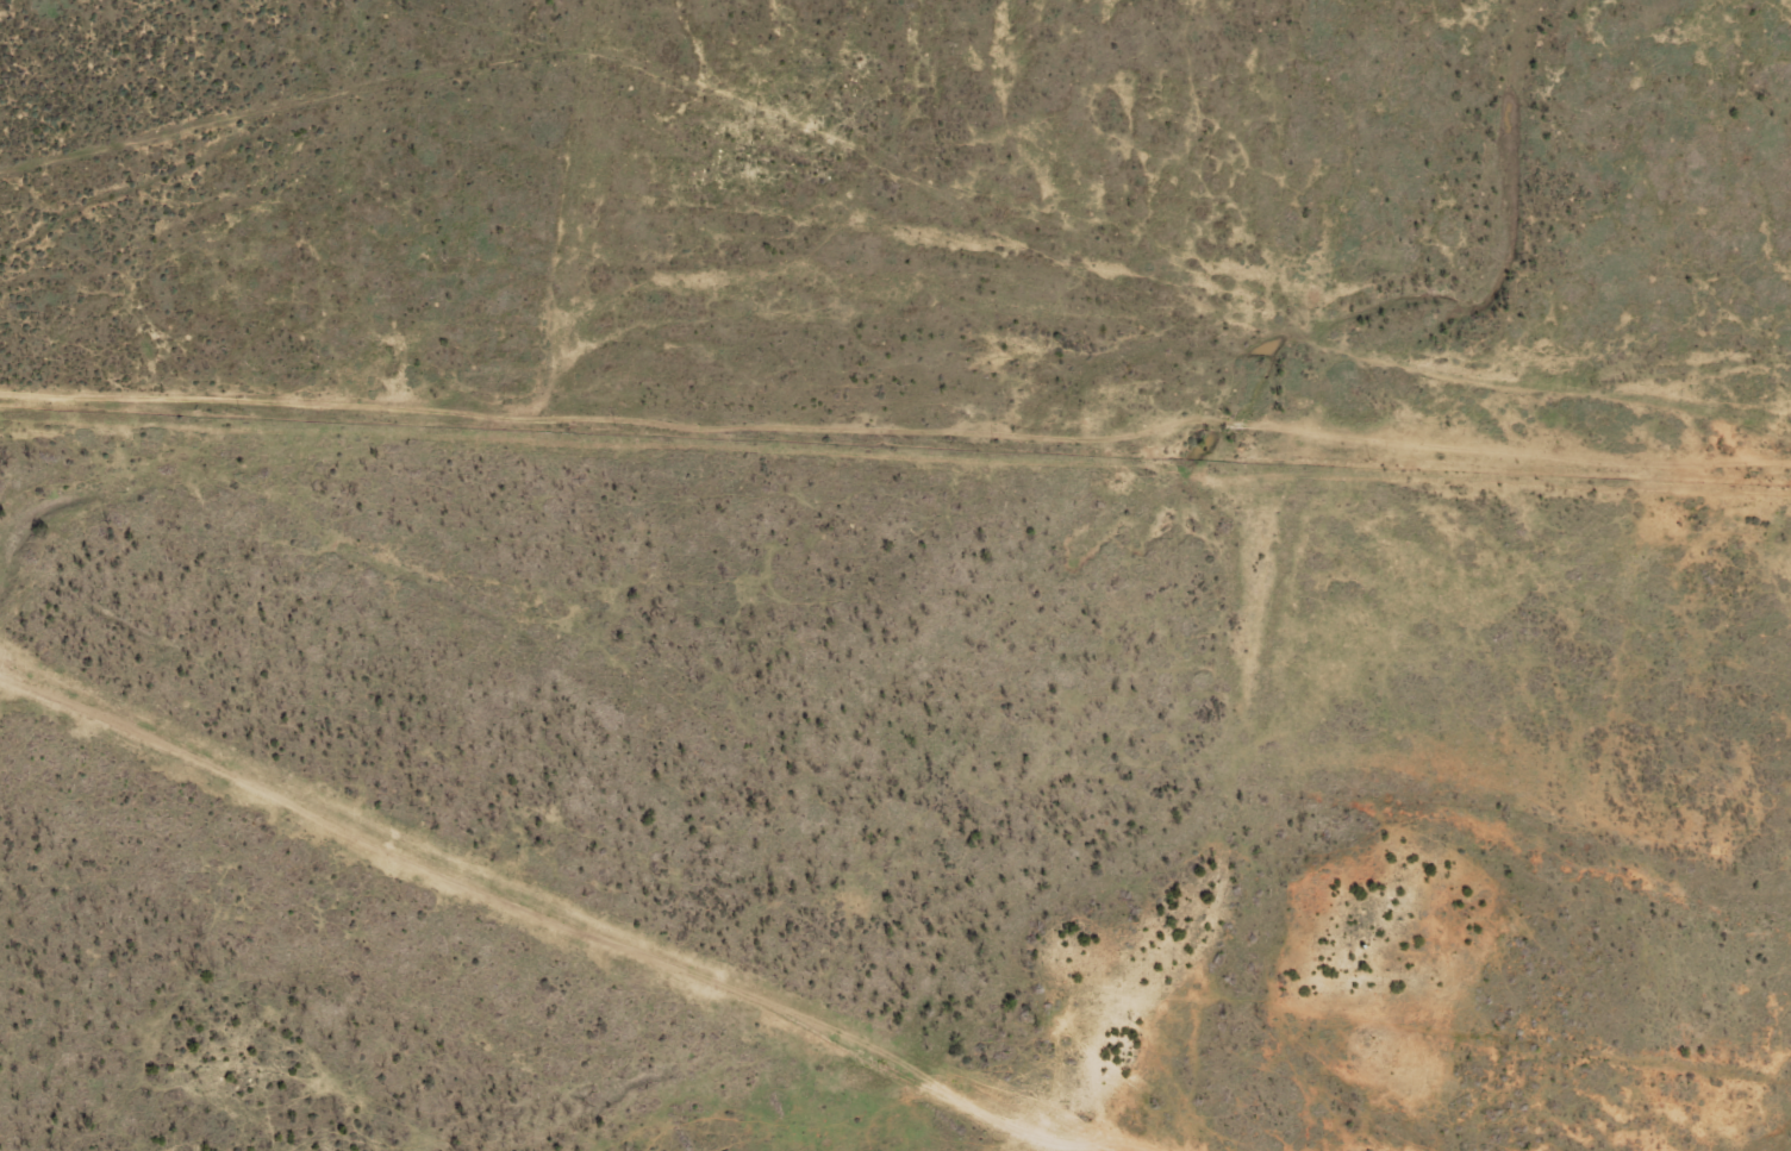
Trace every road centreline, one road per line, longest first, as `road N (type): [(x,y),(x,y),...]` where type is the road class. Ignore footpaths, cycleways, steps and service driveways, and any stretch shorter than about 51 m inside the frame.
road 1 (track): [(0,294),(455,120),(592,126),(687,186),(1206,306),(1374,377),(1553,413),(1790,418)]

